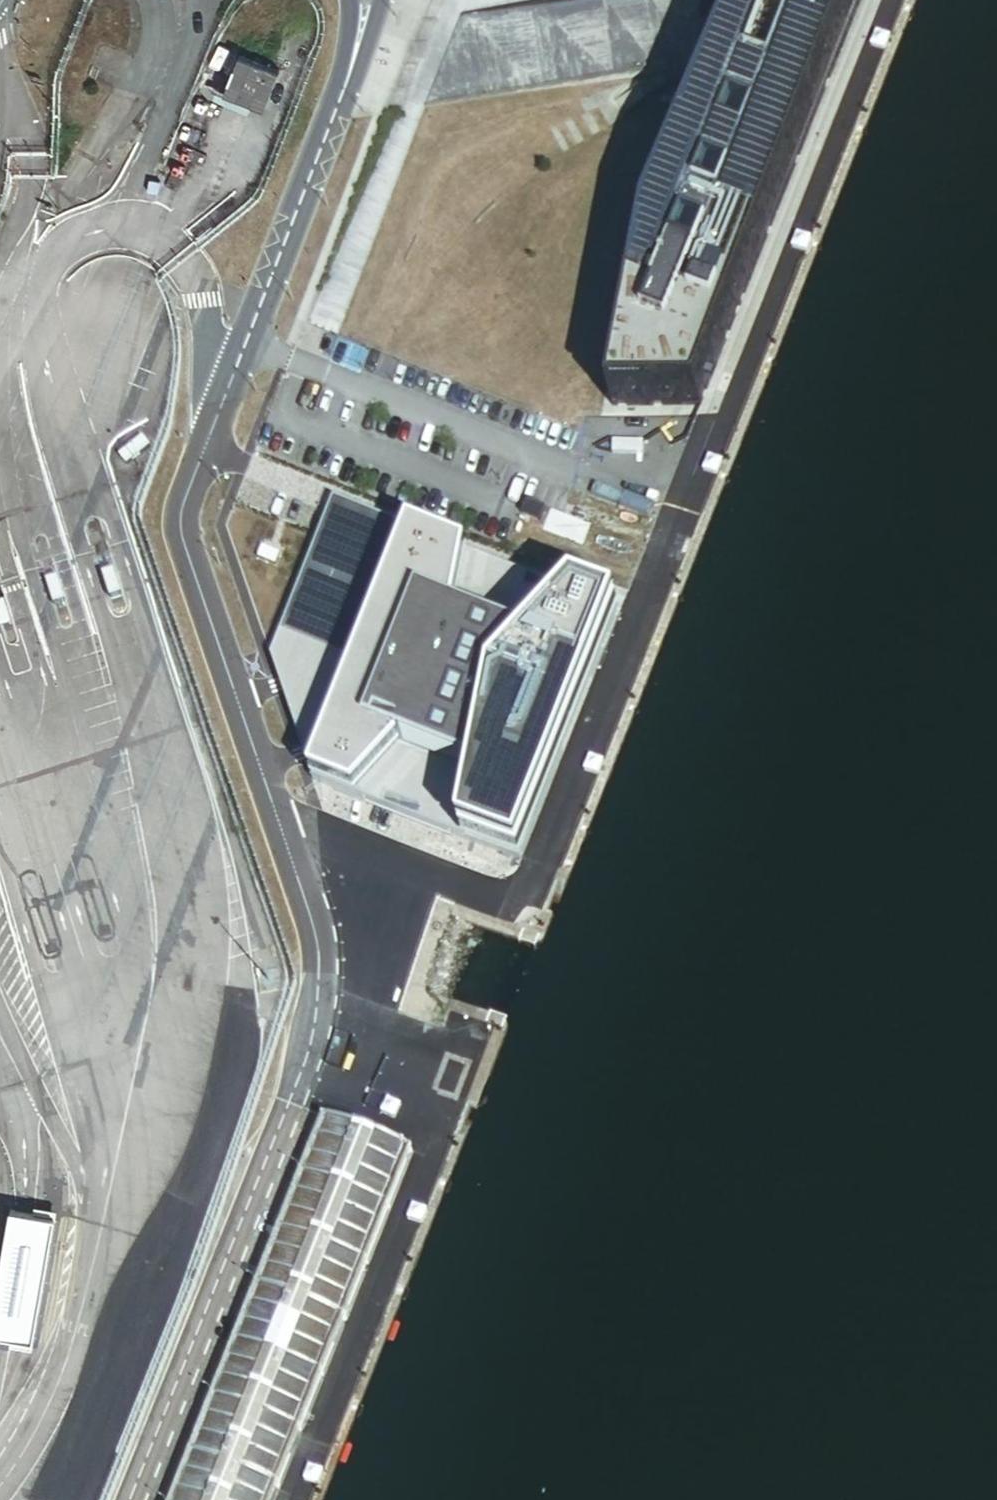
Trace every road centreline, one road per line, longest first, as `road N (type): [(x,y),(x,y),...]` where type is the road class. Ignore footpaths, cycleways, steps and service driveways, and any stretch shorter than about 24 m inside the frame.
road 1 (unclassified): [(366,0),(353,67),(182,520),(323,961),(124,1499)]

